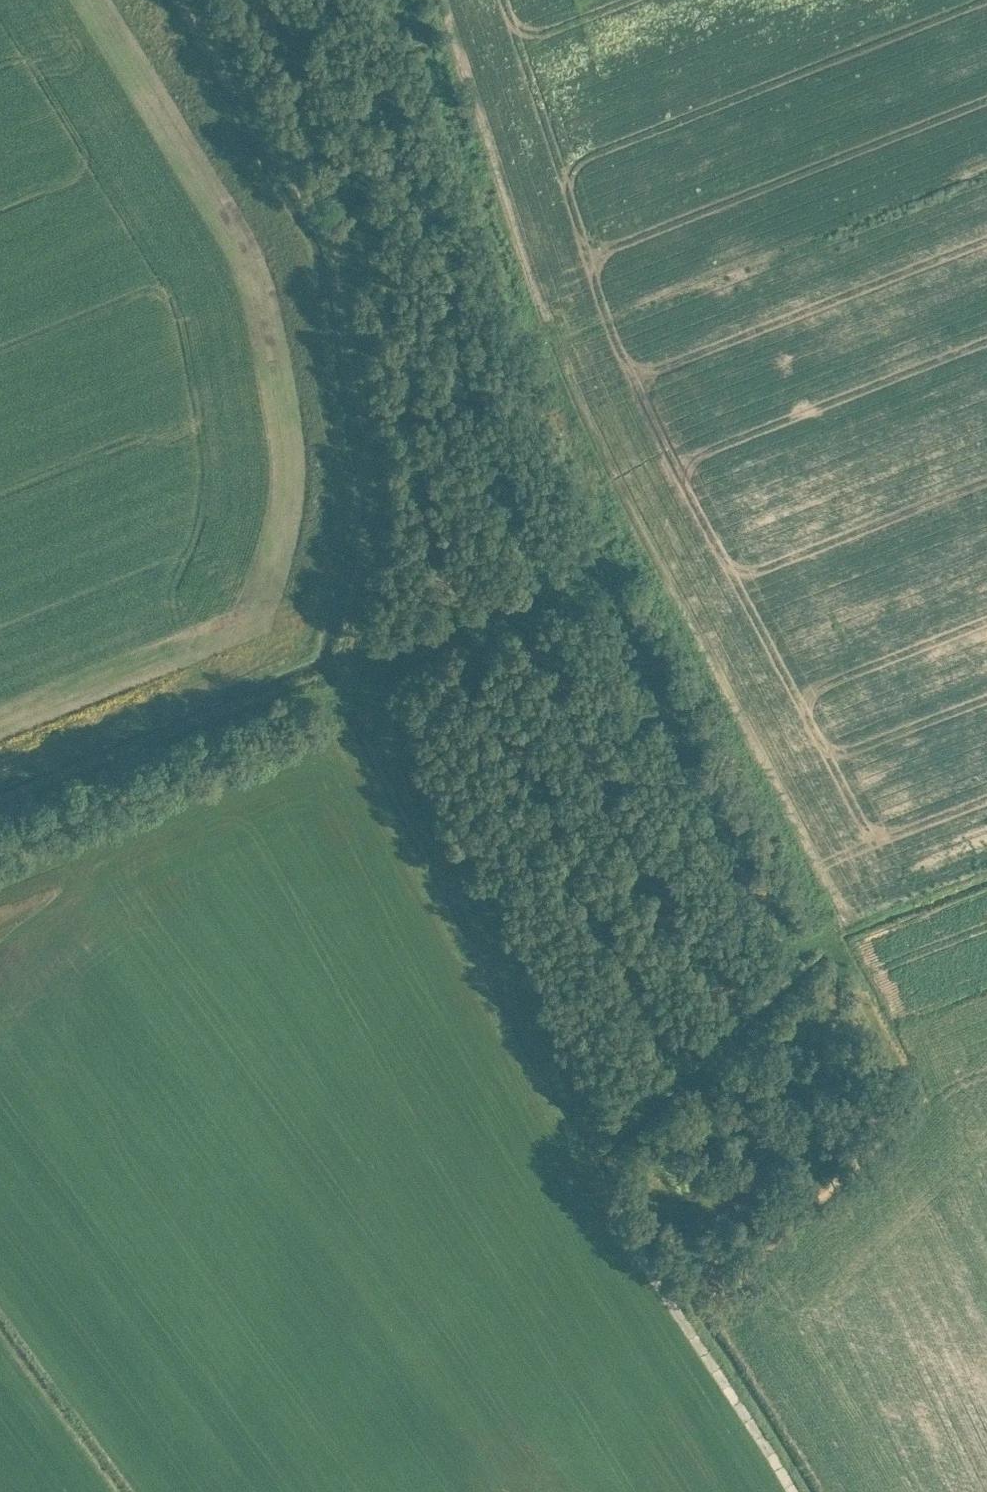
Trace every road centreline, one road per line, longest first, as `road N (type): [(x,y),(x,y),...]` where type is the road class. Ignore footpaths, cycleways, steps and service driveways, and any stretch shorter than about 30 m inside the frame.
road 1 (track): [(338,660),(474,920),(611,1137),(803,954),(854,1055)]
road 2 (track): [(188,0),(332,250),(375,458),(373,507),(338,660)]
road 3 (track): [(338,660),(0,804)]
road 4 (track): [(338,660),(615,551)]

